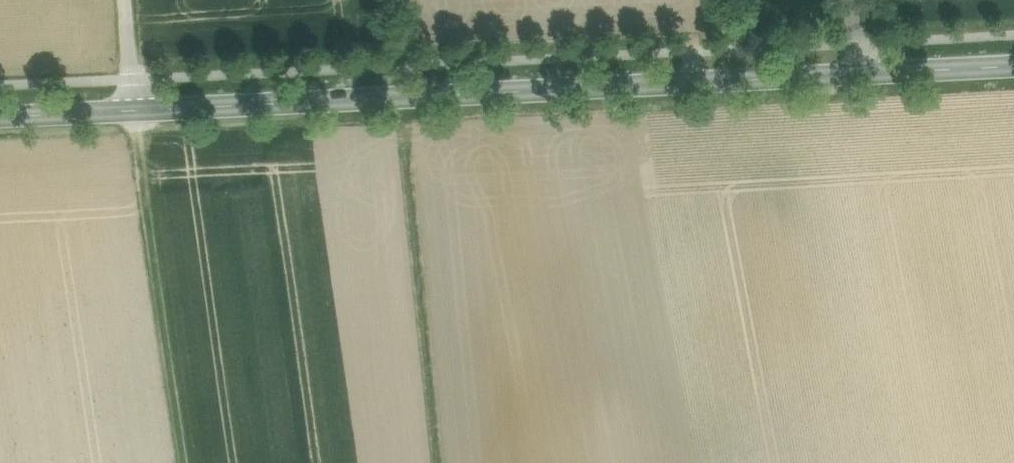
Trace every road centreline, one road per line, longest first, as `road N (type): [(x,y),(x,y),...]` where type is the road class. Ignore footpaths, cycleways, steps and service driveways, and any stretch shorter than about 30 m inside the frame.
road 1 (tertiary): [(0,117),(1013,66)]
road 2 (track): [(125,0),(185,462)]

